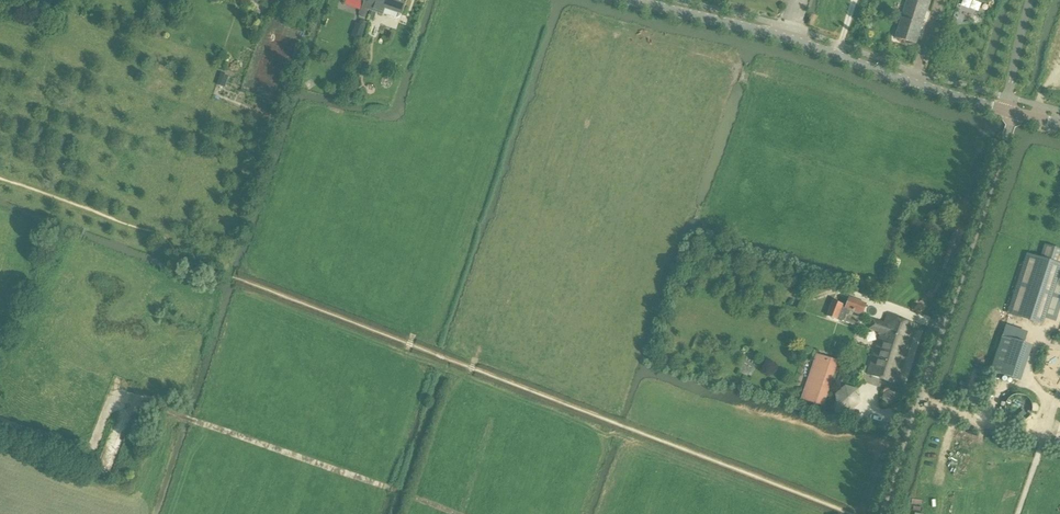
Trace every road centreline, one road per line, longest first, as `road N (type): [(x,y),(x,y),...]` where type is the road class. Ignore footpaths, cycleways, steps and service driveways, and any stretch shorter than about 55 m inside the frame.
road 1 (track): [(460,513),(118,396),(92,453),(0,420)]
road 2 (unclassified): [(880,513),(1013,113)]
road 3 (tertiary): [(1013,113),(790,39),(628,0)]

